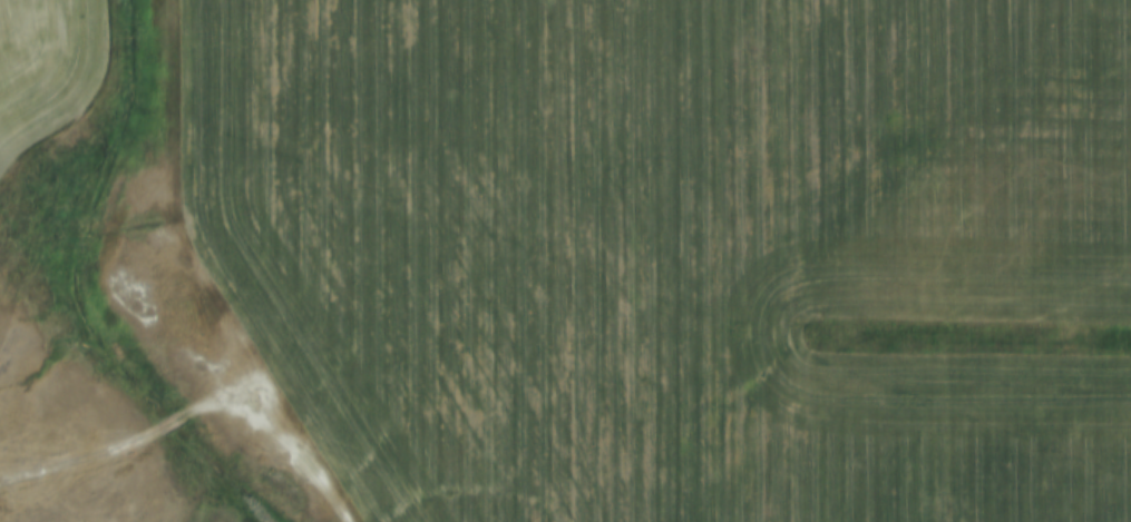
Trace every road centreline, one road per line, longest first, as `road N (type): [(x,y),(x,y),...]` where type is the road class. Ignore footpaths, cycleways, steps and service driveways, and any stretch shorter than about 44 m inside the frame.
road 1 (track): [(345,521),(218,323),(179,269),(144,246),(81,236),(49,265),(0,381)]

